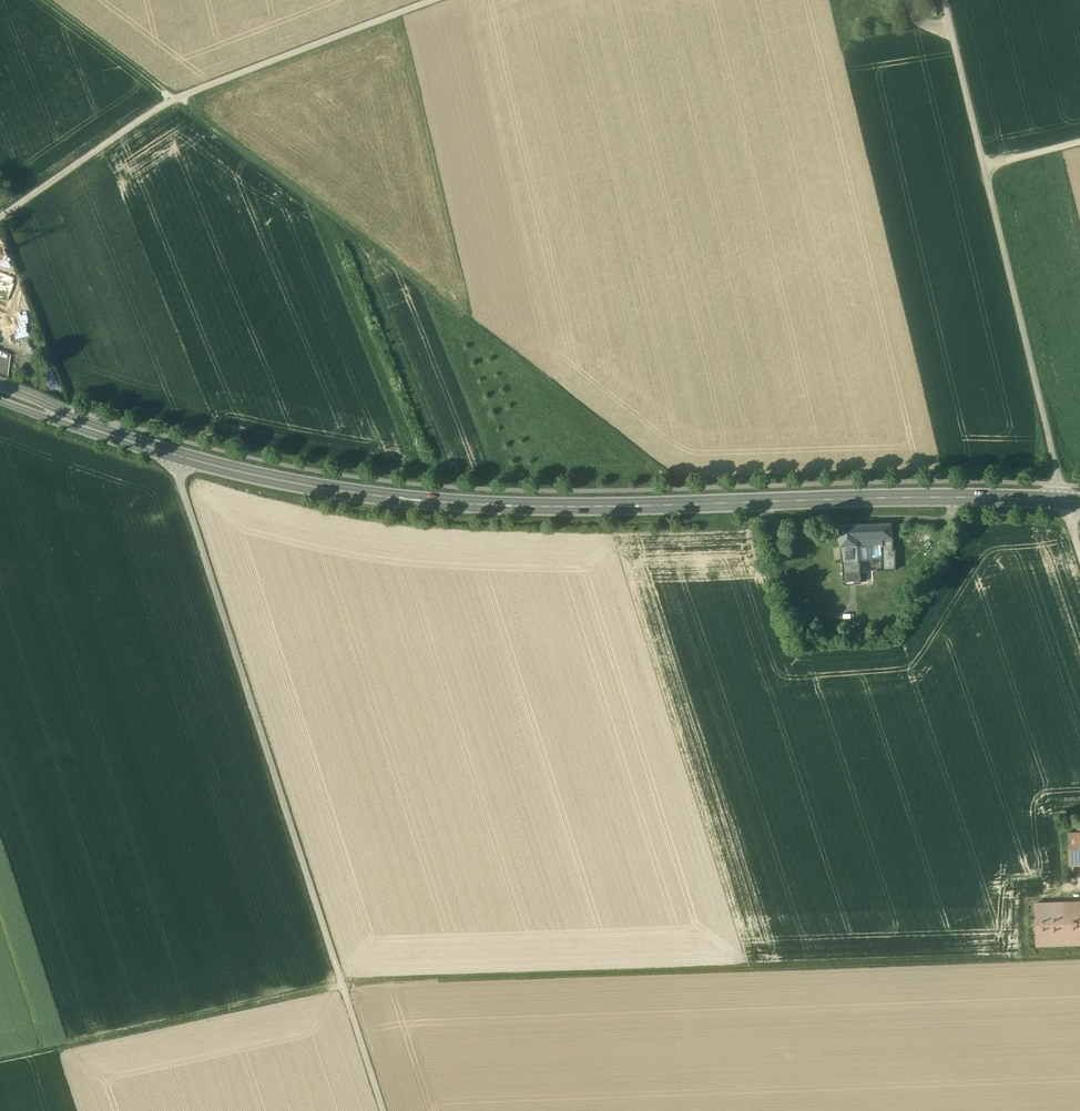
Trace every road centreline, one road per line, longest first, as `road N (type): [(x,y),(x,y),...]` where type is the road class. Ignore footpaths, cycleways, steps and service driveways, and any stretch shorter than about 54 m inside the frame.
road 1 (secondary): [(1079,502),(965,497),(577,507),(376,497),(180,457),(0,394)]
road 2 (track): [(0,1064),(352,990),(1079,964)]
road 3 (track): [(682,489),(399,264),(33,0)]
road 4 (track): [(391,1110),(180,478),(180,457)]
road 5 (track): [(944,0),(1079,554)]
road 6 (track): [(0,217),(171,100),(439,0)]

